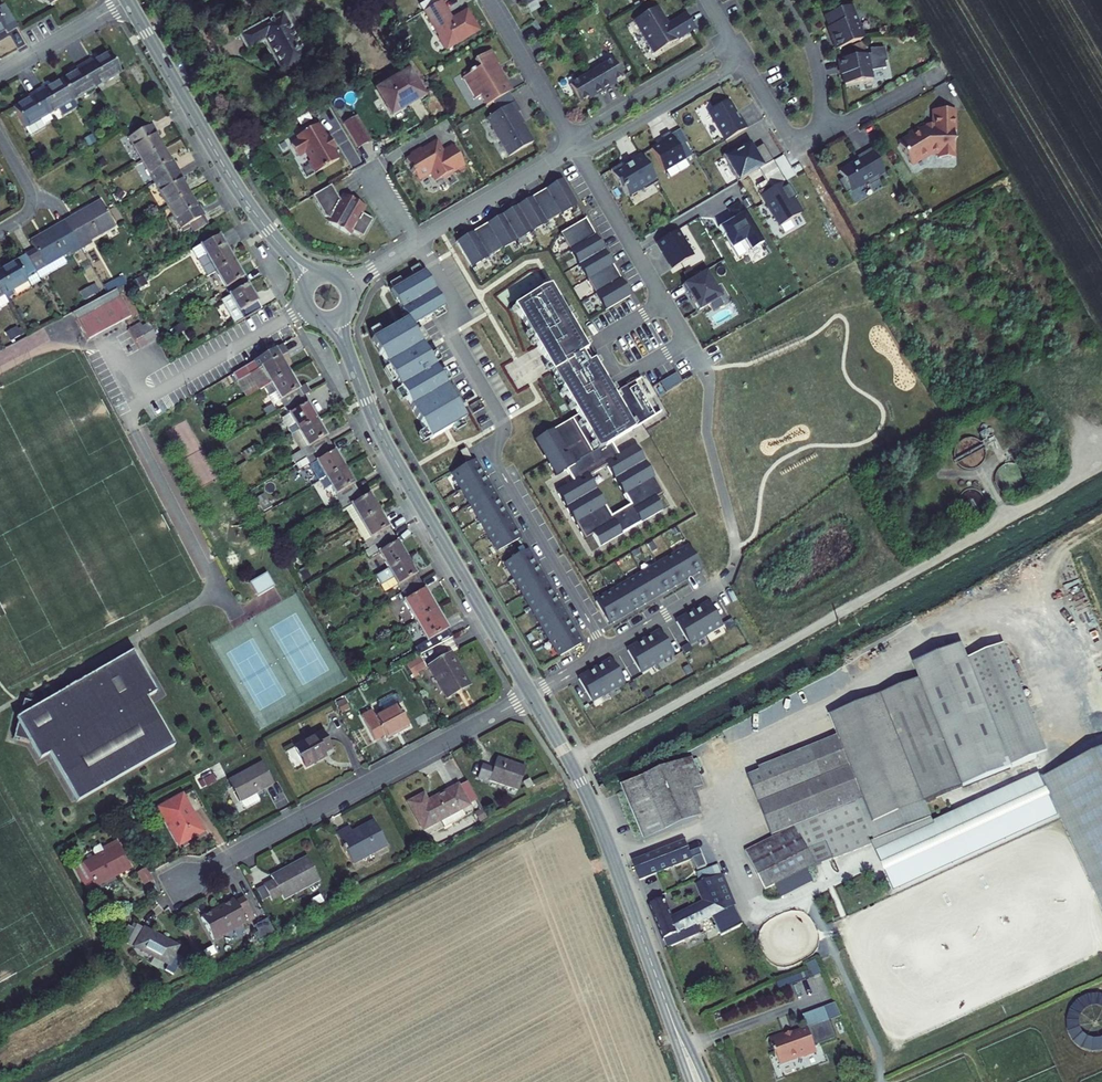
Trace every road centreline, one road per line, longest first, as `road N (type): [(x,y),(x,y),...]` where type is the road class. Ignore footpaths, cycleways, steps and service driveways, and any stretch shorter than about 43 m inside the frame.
road 1 (track): [(572,763),(1097,465),(1097,452)]
road 2 (secondary): [(531,695),(385,441),(334,320)]
road 3 (secondary): [(695,1081),(593,807),(531,695)]
road 4 (residential): [(176,887),(531,695)]
road 5 (secondary): [(311,279),(245,199),(128,1)]
road 6 (residential): [(501,426),(496,462),(606,650)]
road 7 (residential): [(575,145),(702,365)]
road 8 (residential): [(501,426),(452,335),(457,306),(417,241)]
road 9 (residential): [(575,145),(597,146),(741,62)]
road 10 (residential): [(731,47),(588,130),(575,145)]
road 11 (residential): [(417,241),(575,145)]
road 12 (residential): [(488,0),(575,145)]
road 13 (residential): [(0,74),(128,1)]
road 14 (residential): [(783,0),(816,68),(817,138)]
road 15 (residential): [(606,650),(727,578)]
road 16 (residential): [(817,138),(935,75)]
road 17 (residential): [(741,62),(794,150),(817,138)]

